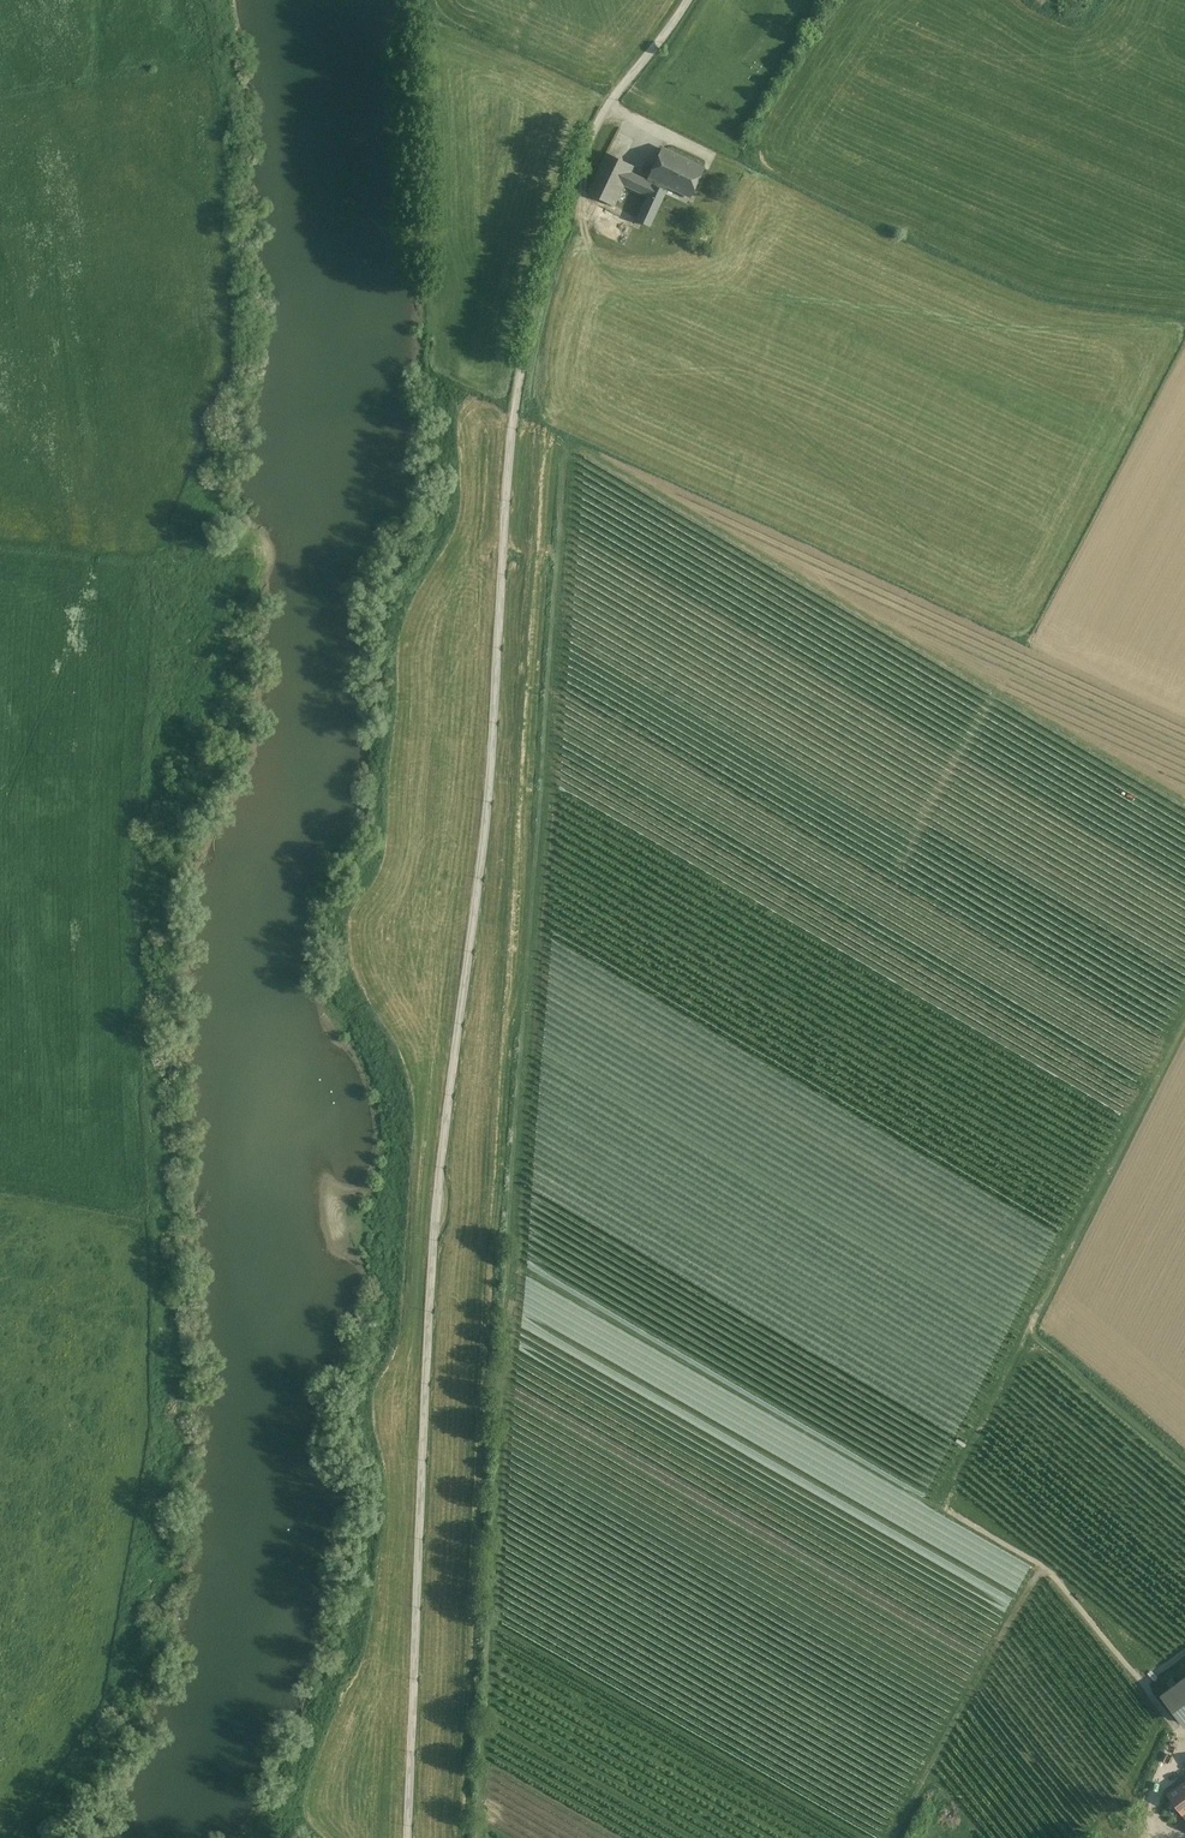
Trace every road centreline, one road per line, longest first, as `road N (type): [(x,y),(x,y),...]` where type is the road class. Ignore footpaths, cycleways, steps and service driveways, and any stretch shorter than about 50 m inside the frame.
road 1 (track): [(408,1837),(441,1196),(496,702),(509,457),(528,340),(575,175),(614,93),(688,0)]

